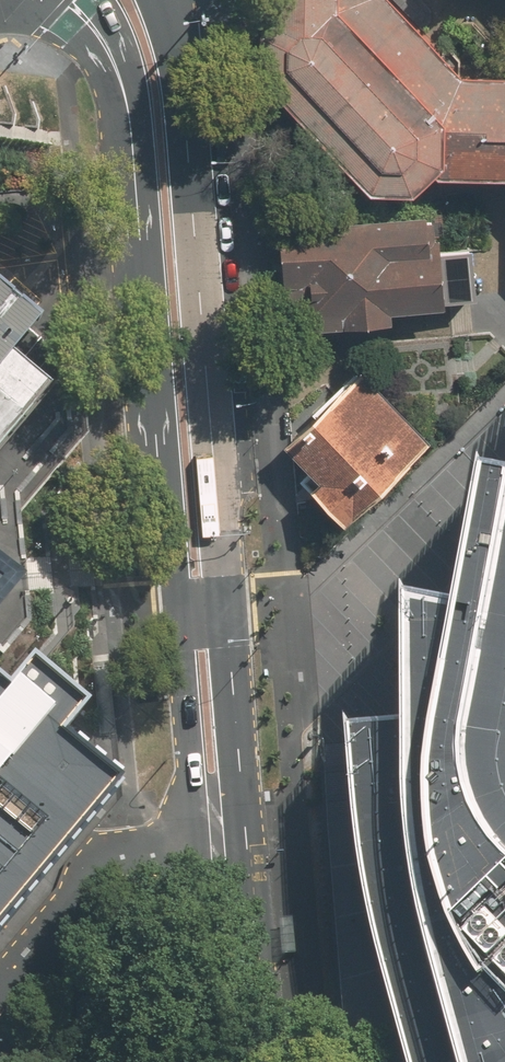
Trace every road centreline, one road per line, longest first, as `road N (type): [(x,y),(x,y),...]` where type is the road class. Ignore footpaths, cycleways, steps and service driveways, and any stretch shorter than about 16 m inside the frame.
road 1 (secondary): [(214,837),(186,690),(133,99),(108,41),(77,0)]
road 2 (secondary): [(169,0),(184,34),(200,148),(229,606),(230,727),(214,837)]
road 3 (secondary): [(214,837),(234,1061)]

